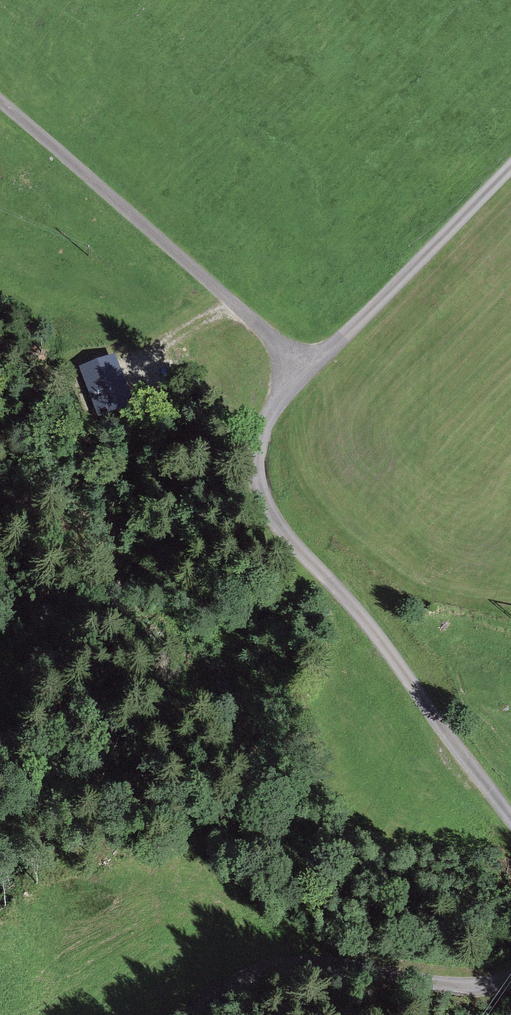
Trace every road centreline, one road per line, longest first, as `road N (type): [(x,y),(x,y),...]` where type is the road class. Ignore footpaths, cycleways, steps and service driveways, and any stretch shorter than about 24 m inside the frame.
road 1 (track): [(510,820),(376,632),(273,517),(259,465),(269,418),(284,394),(510,167)]
road 2 (track): [(0,100),(310,367)]
road 3 (track): [(184,1014),(242,980),(304,966),(473,989),(510,980)]

